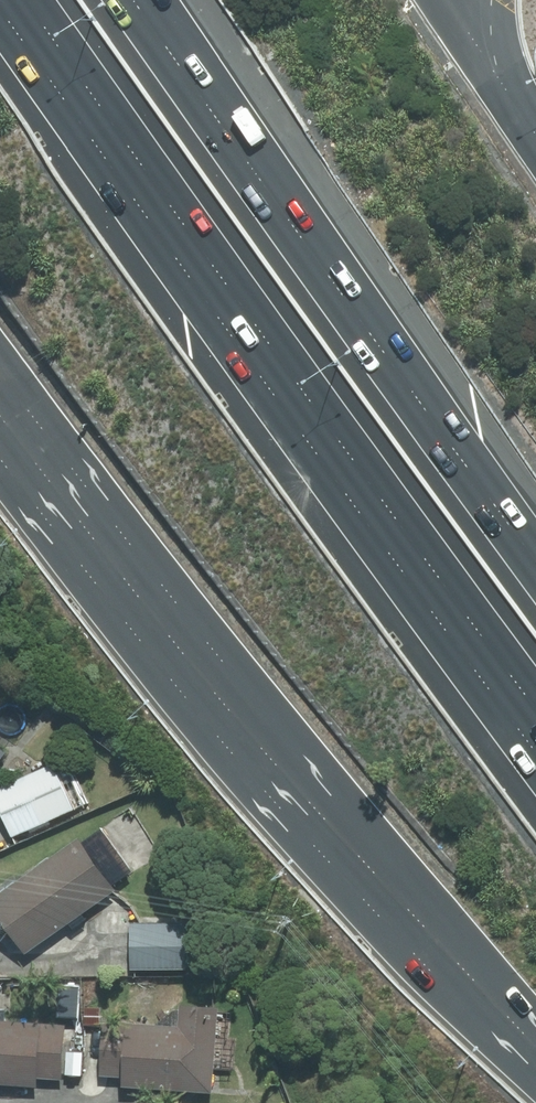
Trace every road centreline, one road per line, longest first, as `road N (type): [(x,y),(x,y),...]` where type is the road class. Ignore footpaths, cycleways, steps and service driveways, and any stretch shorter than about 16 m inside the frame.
road 1 (motorway): [(535,719),(18,0)]
road 2 (motorway): [(535,1057),(316,802),(0,400)]
road 3 (motorway): [(129,0),(535,563)]

